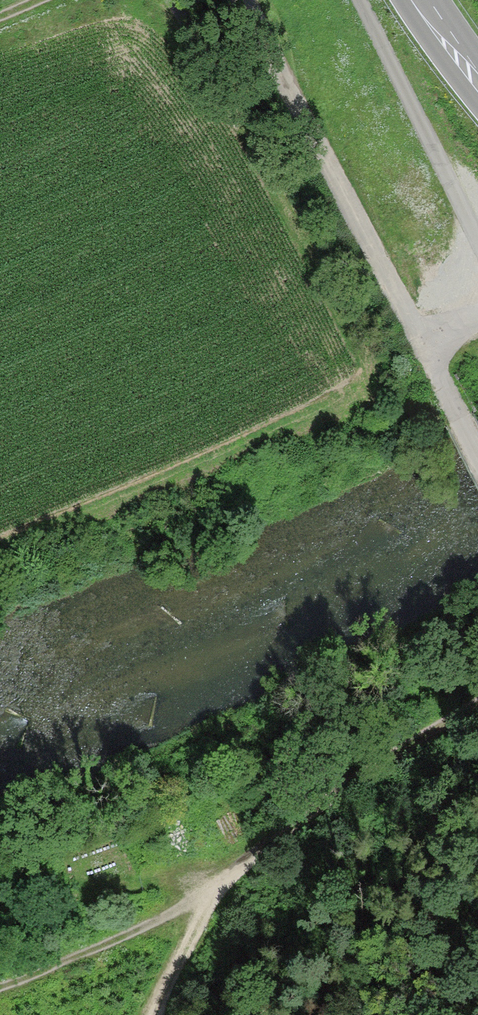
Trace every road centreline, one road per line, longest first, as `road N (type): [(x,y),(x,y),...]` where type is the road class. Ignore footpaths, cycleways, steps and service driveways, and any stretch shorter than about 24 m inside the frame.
road 1 (track): [(477,708),(296,820),(204,893),(0,987)]
road 2 (track): [(422,346),(248,0)]
road 3 (track): [(204,893),(155,1014)]

